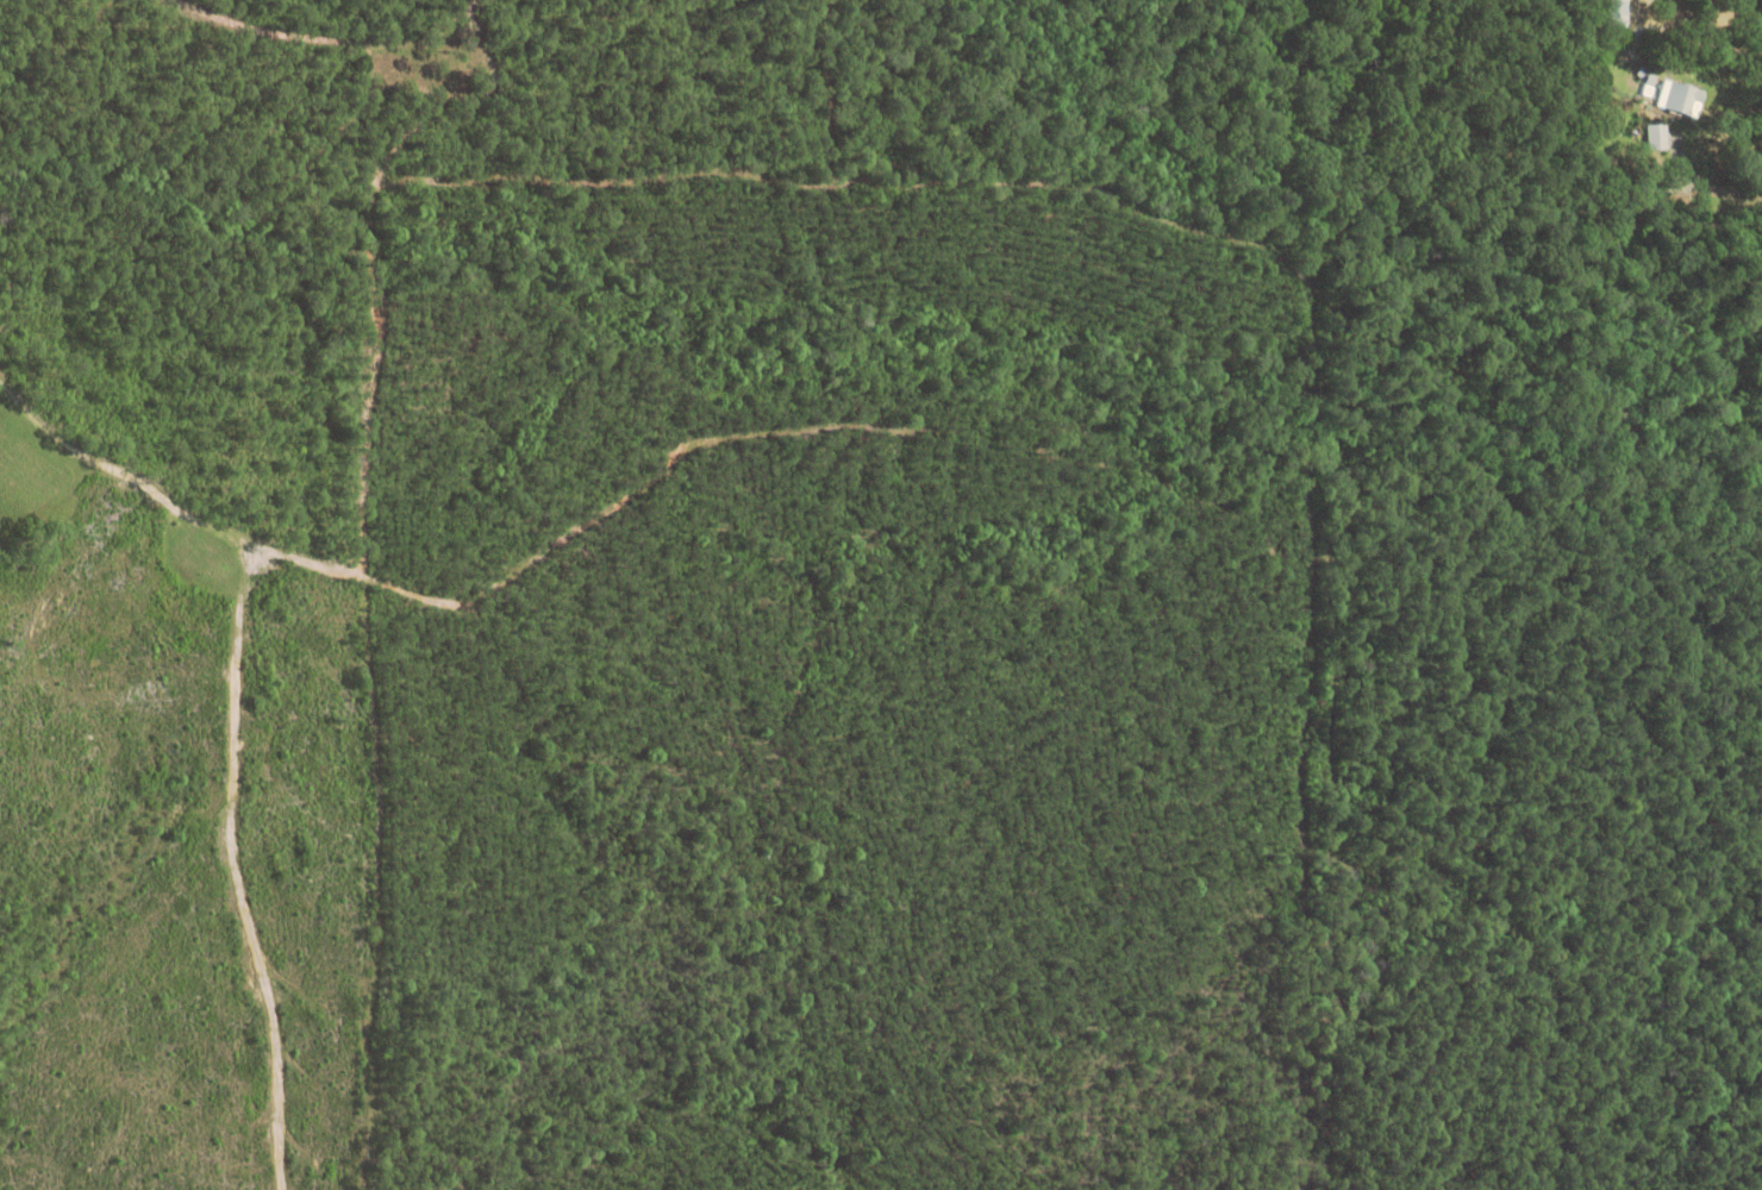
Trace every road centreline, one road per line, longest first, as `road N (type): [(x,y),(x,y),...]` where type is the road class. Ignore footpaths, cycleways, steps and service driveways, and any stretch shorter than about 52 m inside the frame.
road 1 (residential): [(1679,138),(1685,188),(1761,187)]

